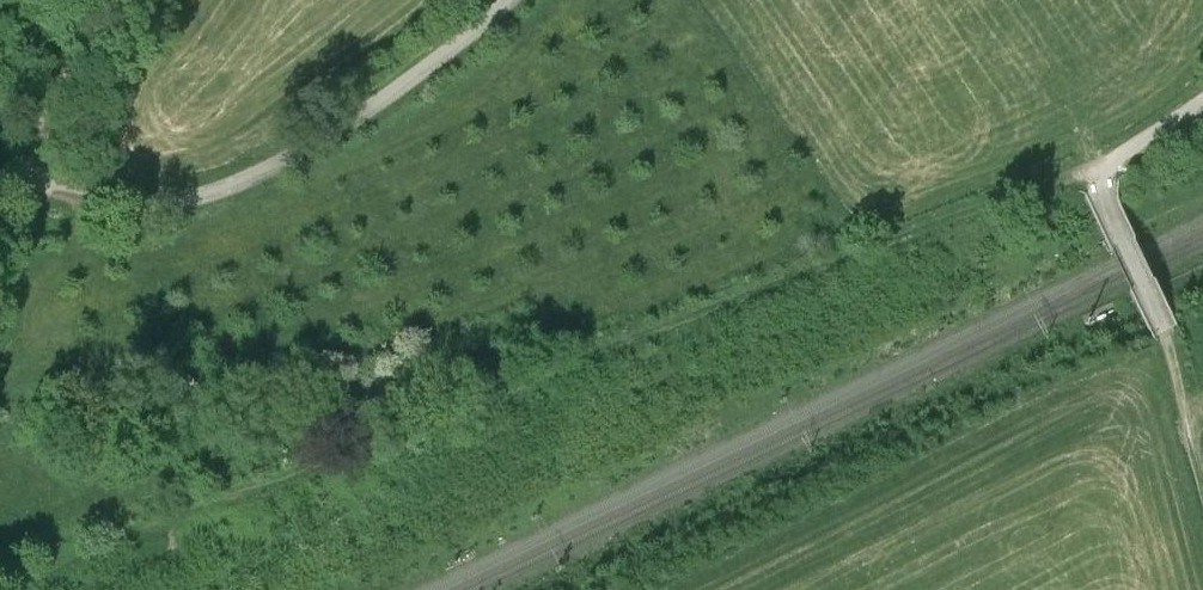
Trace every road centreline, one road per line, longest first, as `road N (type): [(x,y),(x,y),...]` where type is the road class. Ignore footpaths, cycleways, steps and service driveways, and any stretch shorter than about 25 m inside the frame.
road 1 (track): [(1093,170),(85,555),(29,589)]
road 2 (unclassified): [(0,181),(39,178),(109,202),(165,205),(233,186),(423,74),(507,0)]
road 3 (track): [(1202,102),(1093,170),(1166,328),(1202,477)]
road 4 (track): [(112,0),(48,118),(39,178)]

